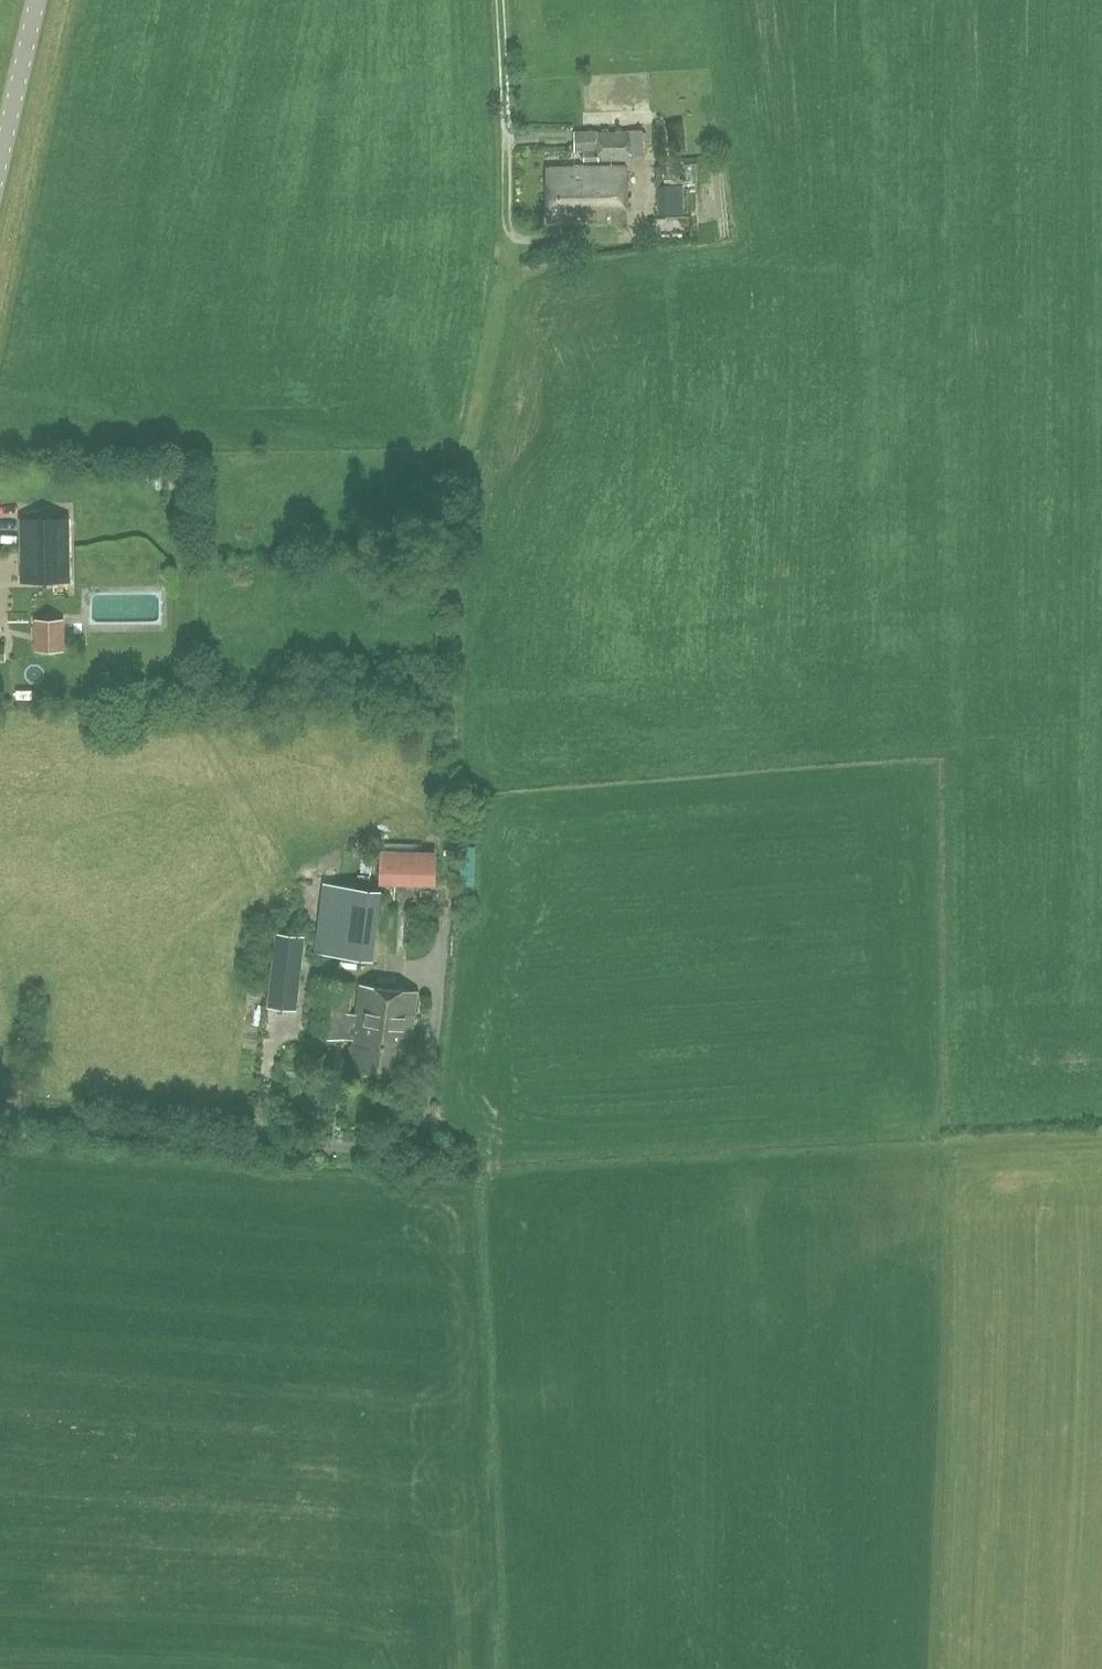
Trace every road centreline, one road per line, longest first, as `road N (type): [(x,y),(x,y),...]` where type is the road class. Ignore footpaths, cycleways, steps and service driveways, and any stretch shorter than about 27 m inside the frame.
road 1 (track): [(498,0),(510,237),(452,540),(446,916)]
road 2 (unclassified): [(0,160),(37,0)]

